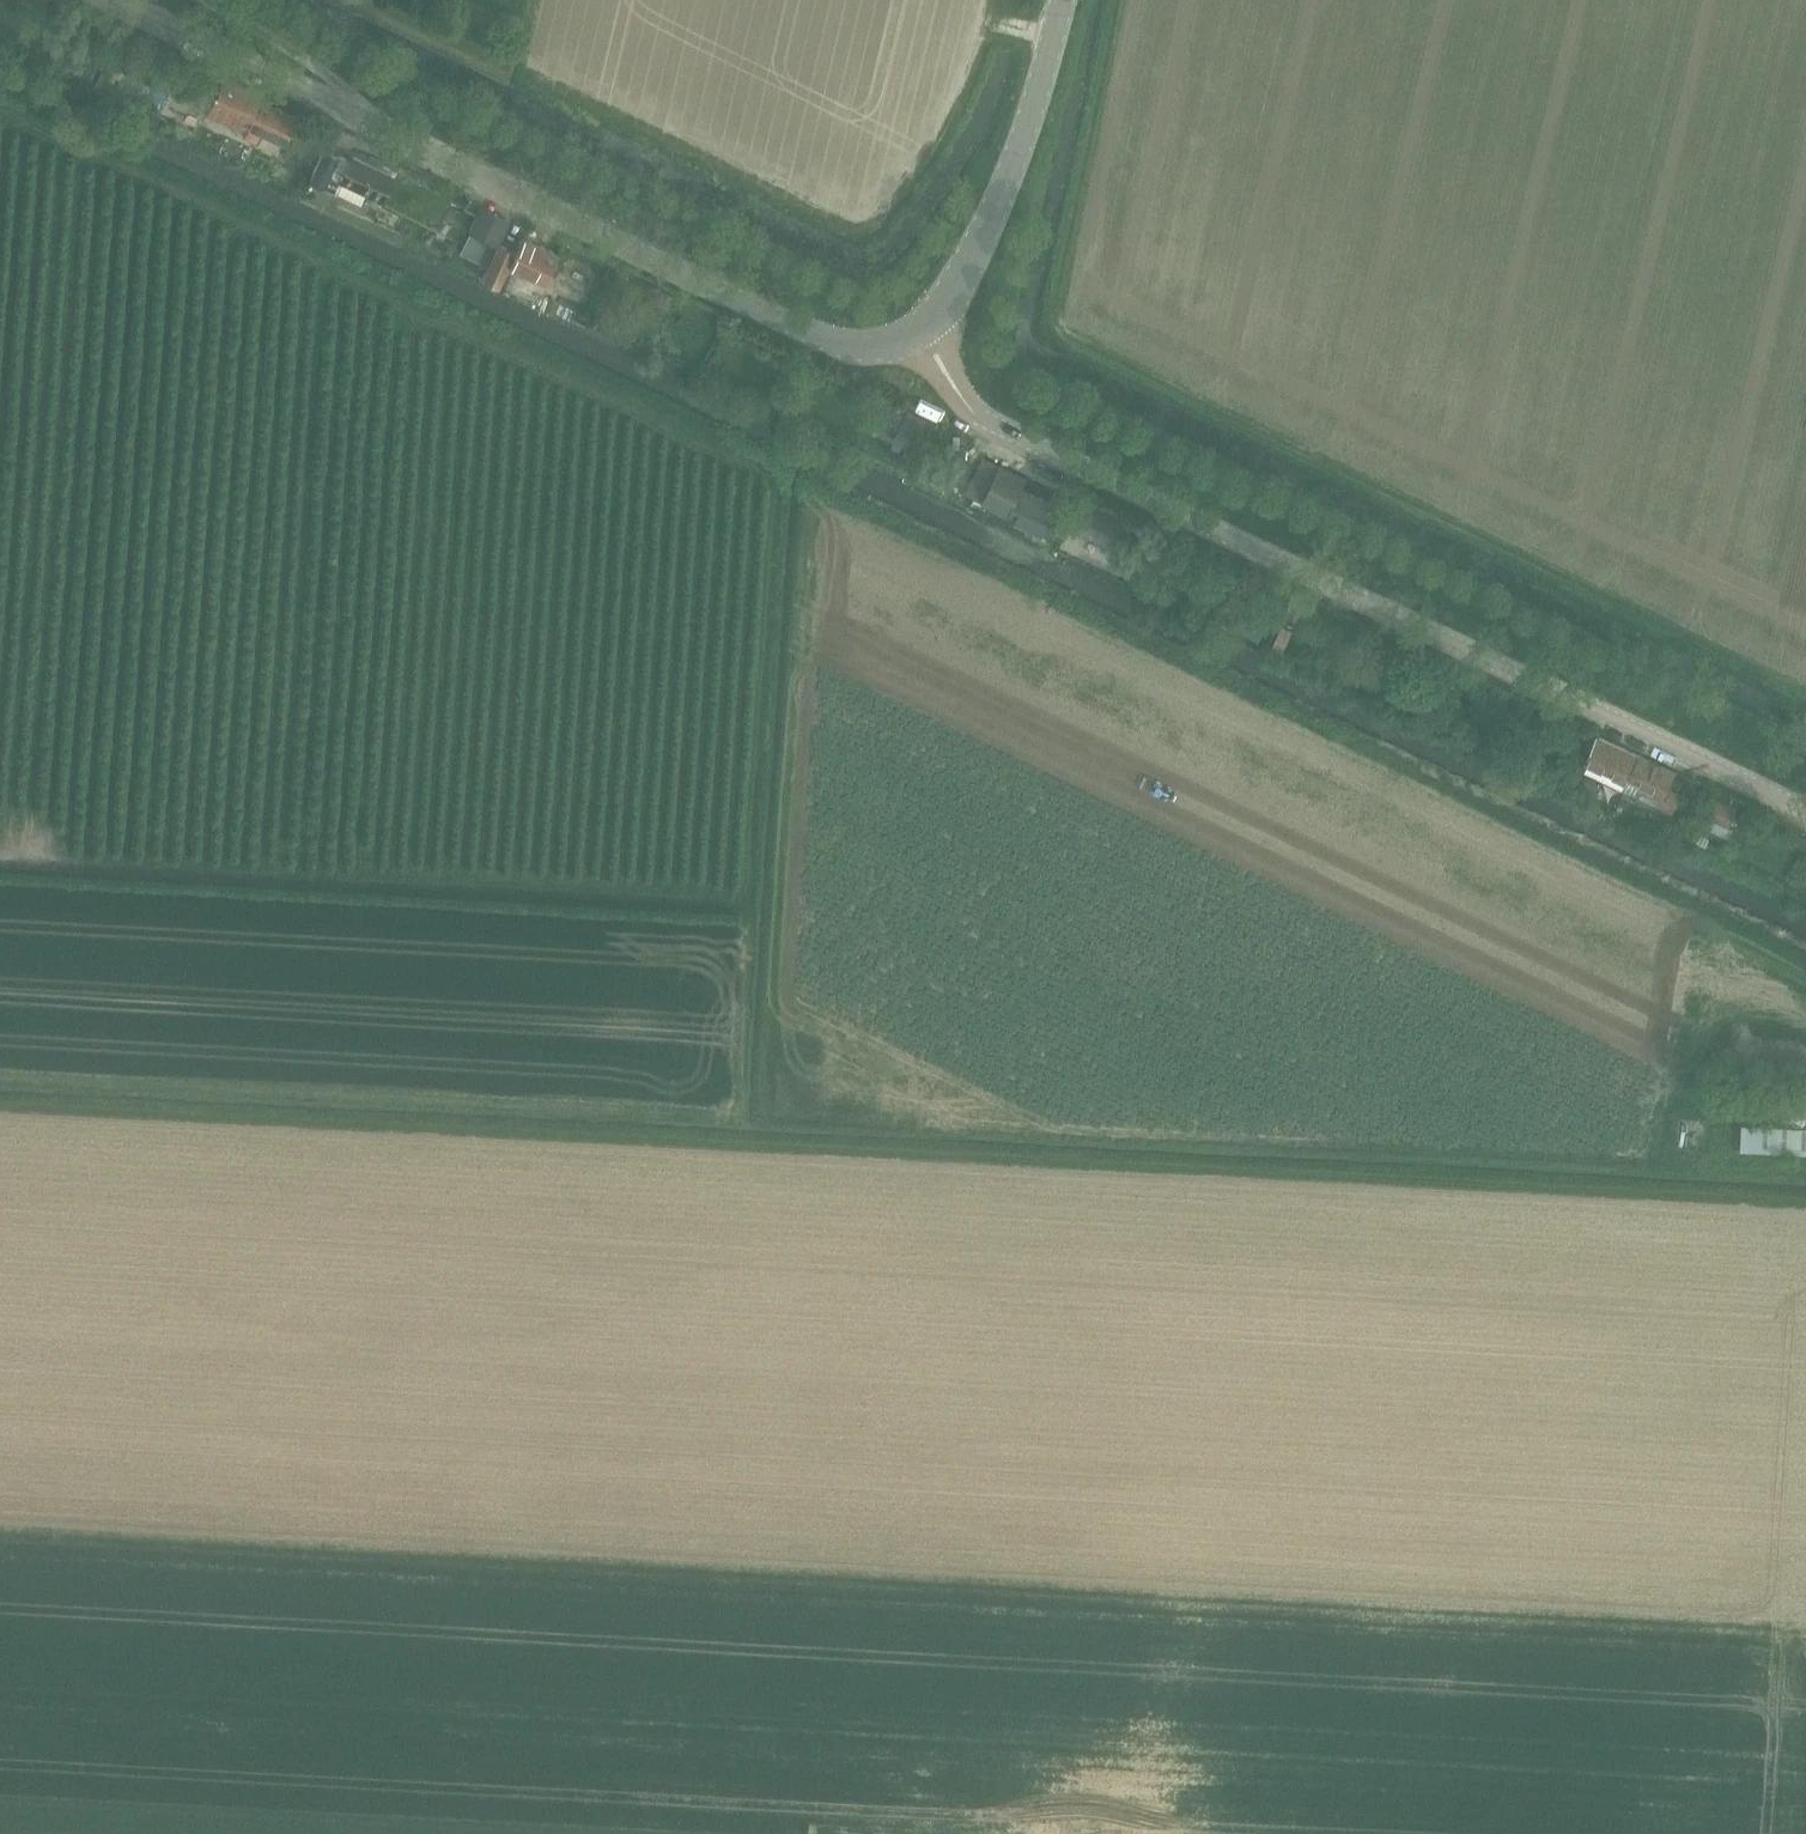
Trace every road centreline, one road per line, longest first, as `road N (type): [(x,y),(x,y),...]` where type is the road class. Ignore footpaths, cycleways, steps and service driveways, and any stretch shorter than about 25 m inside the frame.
road 1 (track): [(0,1080),(738,1118),(776,477),(0,108)]
road 2 (unclassified): [(1805,811),(987,422),(963,400),(920,331)]
road 3 (unclassified): [(920,331),(869,347),(803,330),(112,0)]
road 4 (track): [(0,860),(751,903)]
road 5 (track): [(993,0),(955,118),(892,208),(863,224),(822,218),(524,75)]
road 6 (unclassified): [(920,331),(953,293),(996,209),(1063,0)]
road 7 (track): [(1805,1027),(1690,986)]

